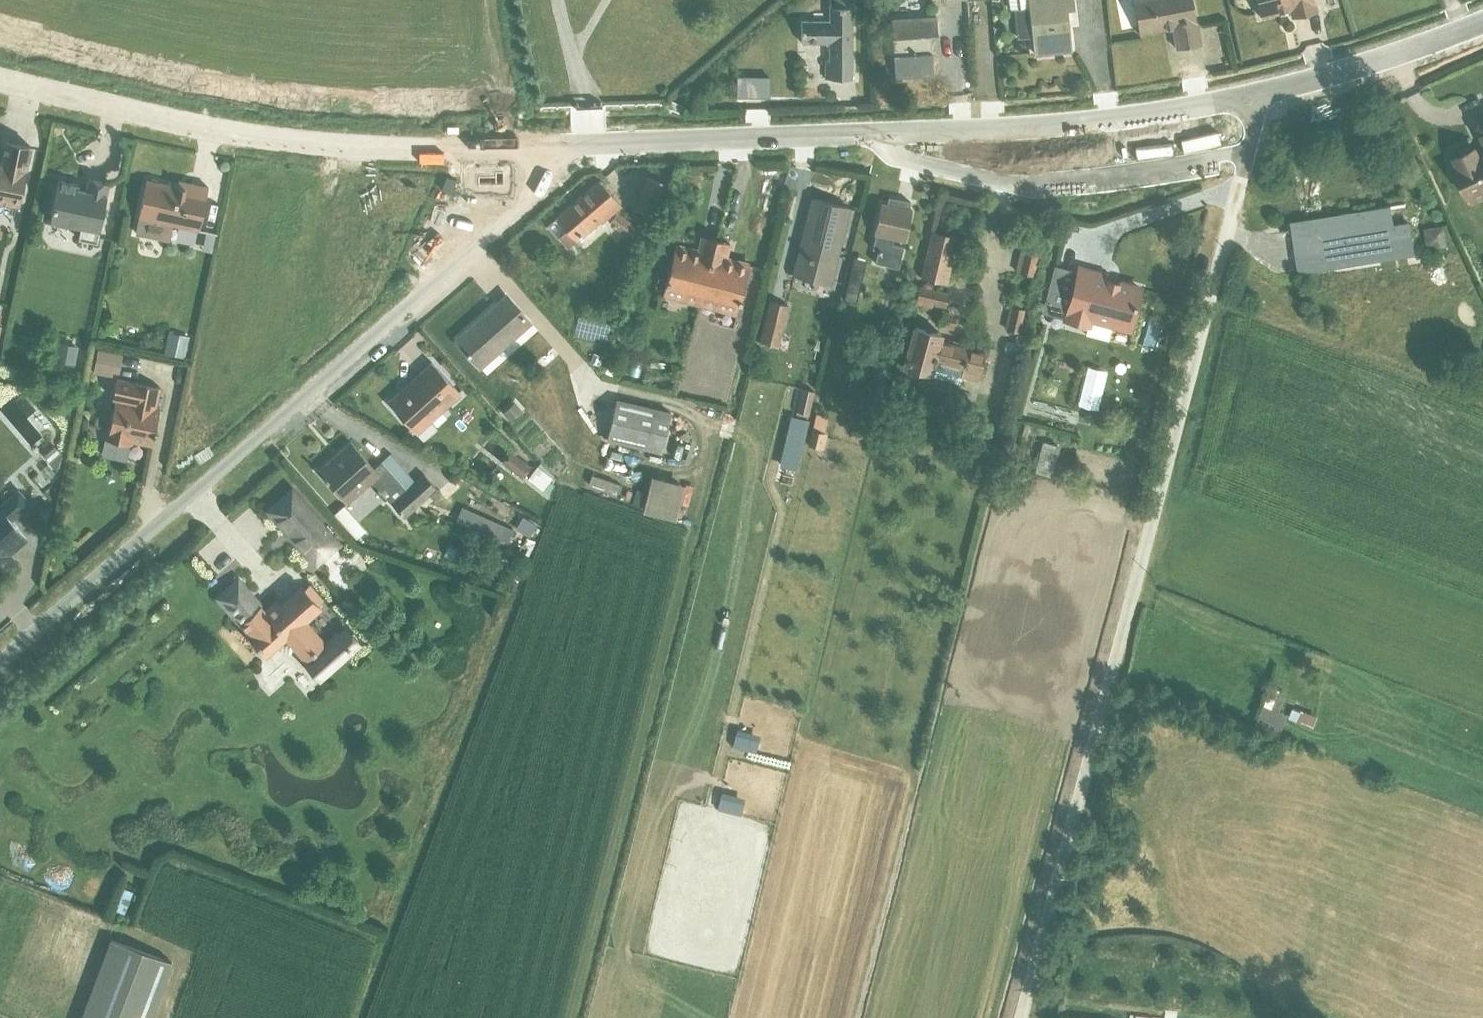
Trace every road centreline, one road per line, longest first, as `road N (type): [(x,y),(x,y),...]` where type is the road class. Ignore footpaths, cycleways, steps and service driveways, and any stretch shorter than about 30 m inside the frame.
road 1 (residential): [(1262,93),(1018,1017)]
road 2 (residential): [(0,664),(519,205),(554,143)]
road 3 (residential): [(554,143),(973,129),(1262,93)]
road 4 (residential): [(0,78),(275,136),(426,147),(554,143)]
road 5 (residential): [(1482,20),(1262,93)]

